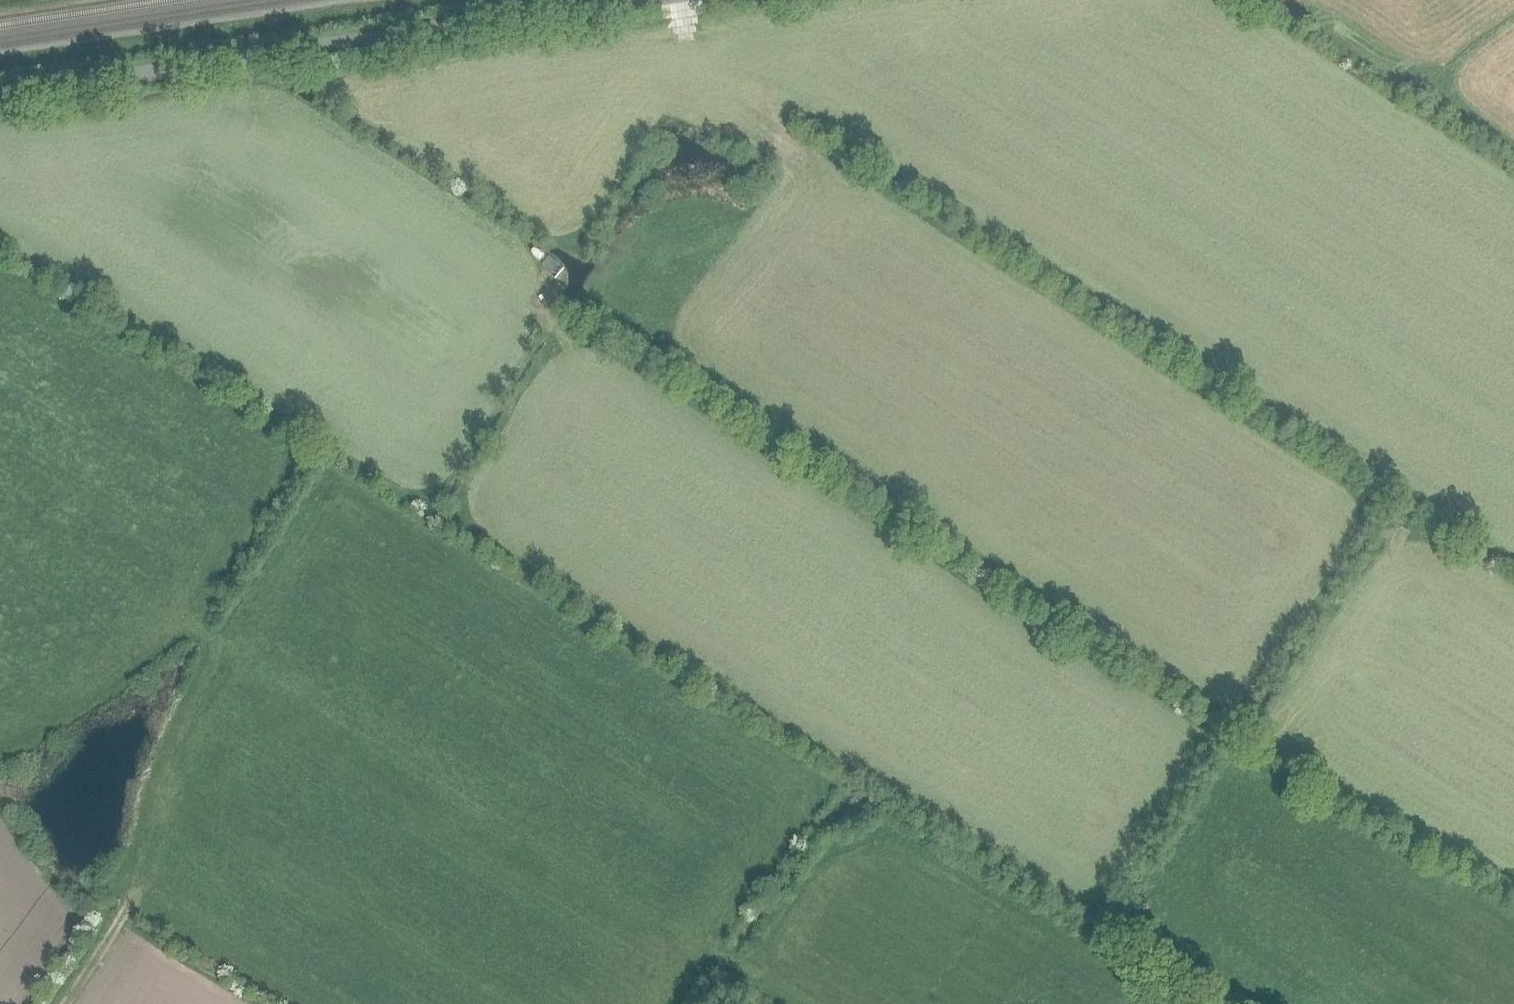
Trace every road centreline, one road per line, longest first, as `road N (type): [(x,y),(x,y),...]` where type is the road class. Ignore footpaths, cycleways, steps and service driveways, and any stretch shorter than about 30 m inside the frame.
road 1 (unclassified): [(0,97),(644,0)]
road 2 (track): [(138,890),(68,1003)]

